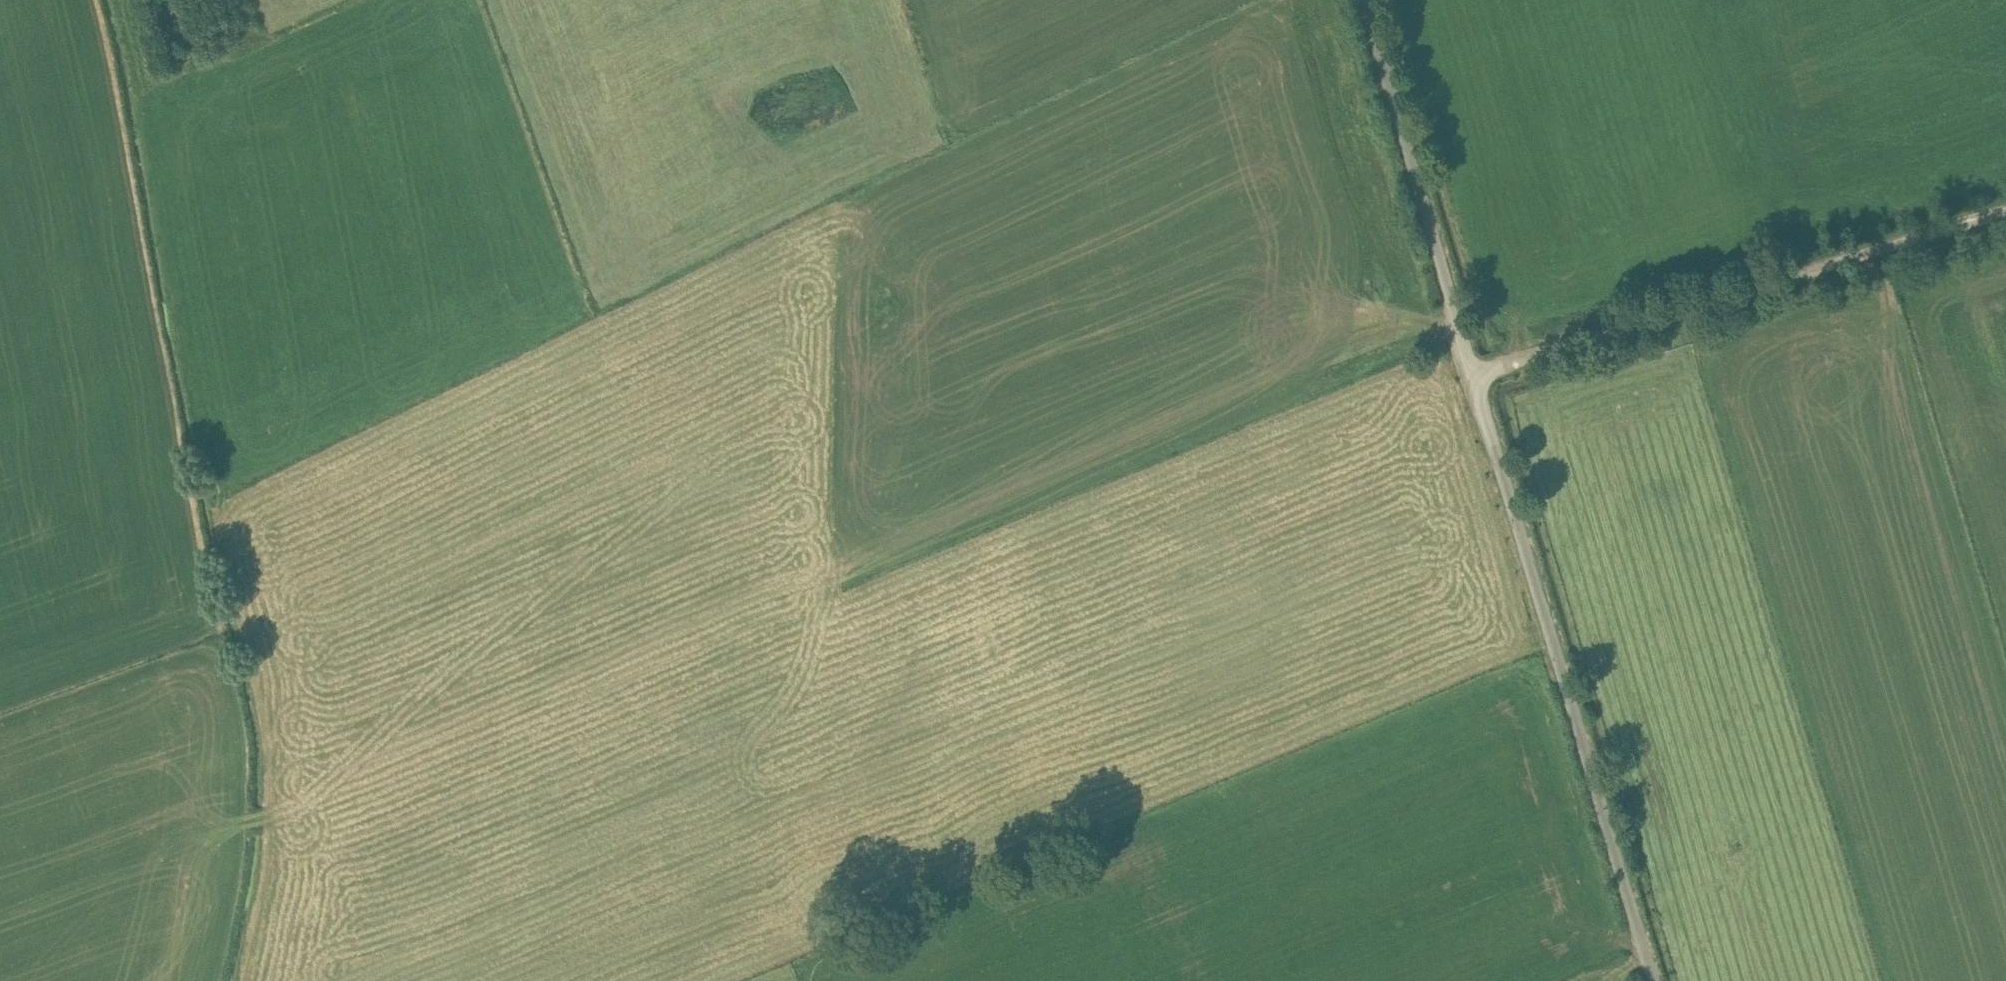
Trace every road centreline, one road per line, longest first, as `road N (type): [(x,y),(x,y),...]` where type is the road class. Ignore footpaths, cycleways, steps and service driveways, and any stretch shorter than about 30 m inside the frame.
road 1 (unclassified): [(1653,980),(1474,376)]
road 2 (unclassified): [(1474,376),(2005,211)]
road 3 (unclassified): [(1474,376),(1362,0)]

